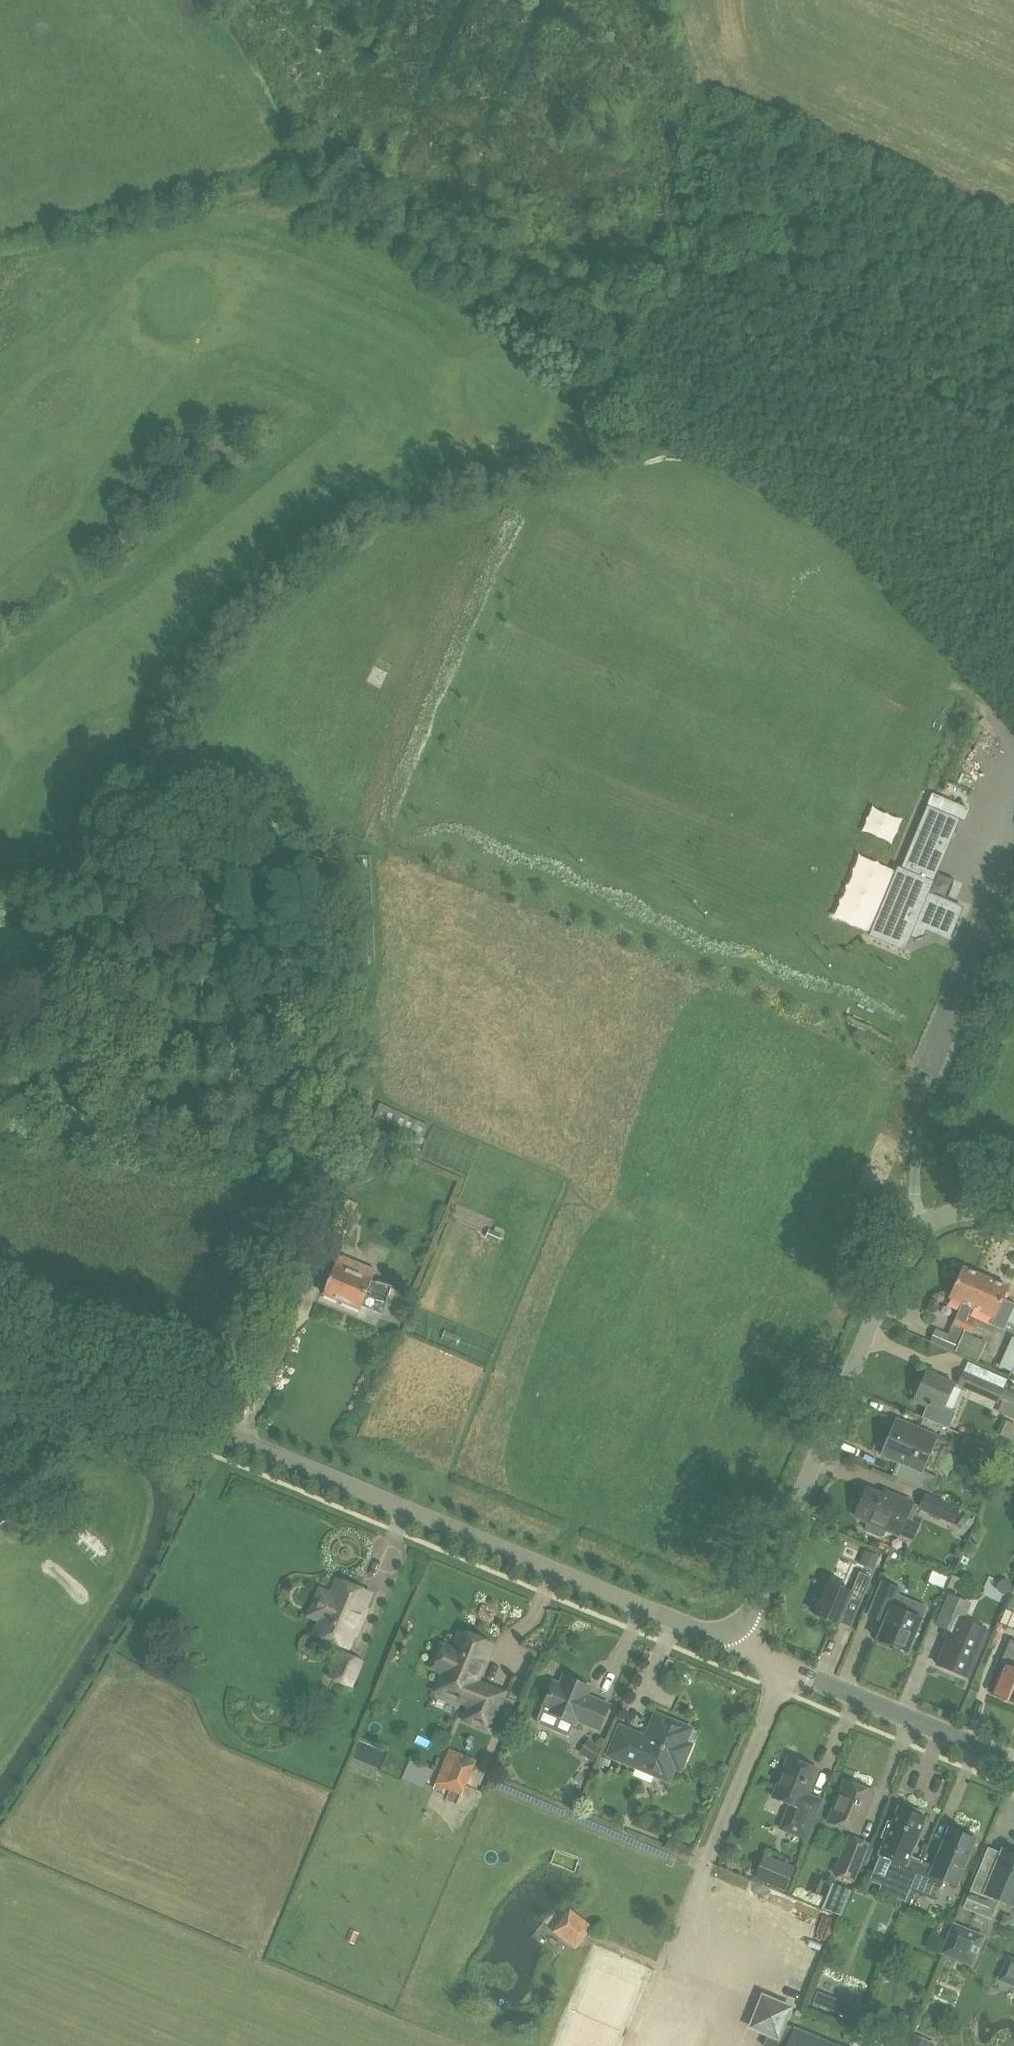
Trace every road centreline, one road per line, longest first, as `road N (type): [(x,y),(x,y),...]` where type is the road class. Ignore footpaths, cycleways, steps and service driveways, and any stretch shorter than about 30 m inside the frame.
road 1 (unclassified): [(708,1634),(0,1334)]
road 2 (unclassified): [(708,1634),(736,1627),(749,1611),(902,1243),(922,1225),(949,1217),(983,1214),(1013,1224)]
road 3 (residential): [(1013,1761),(708,1634)]

